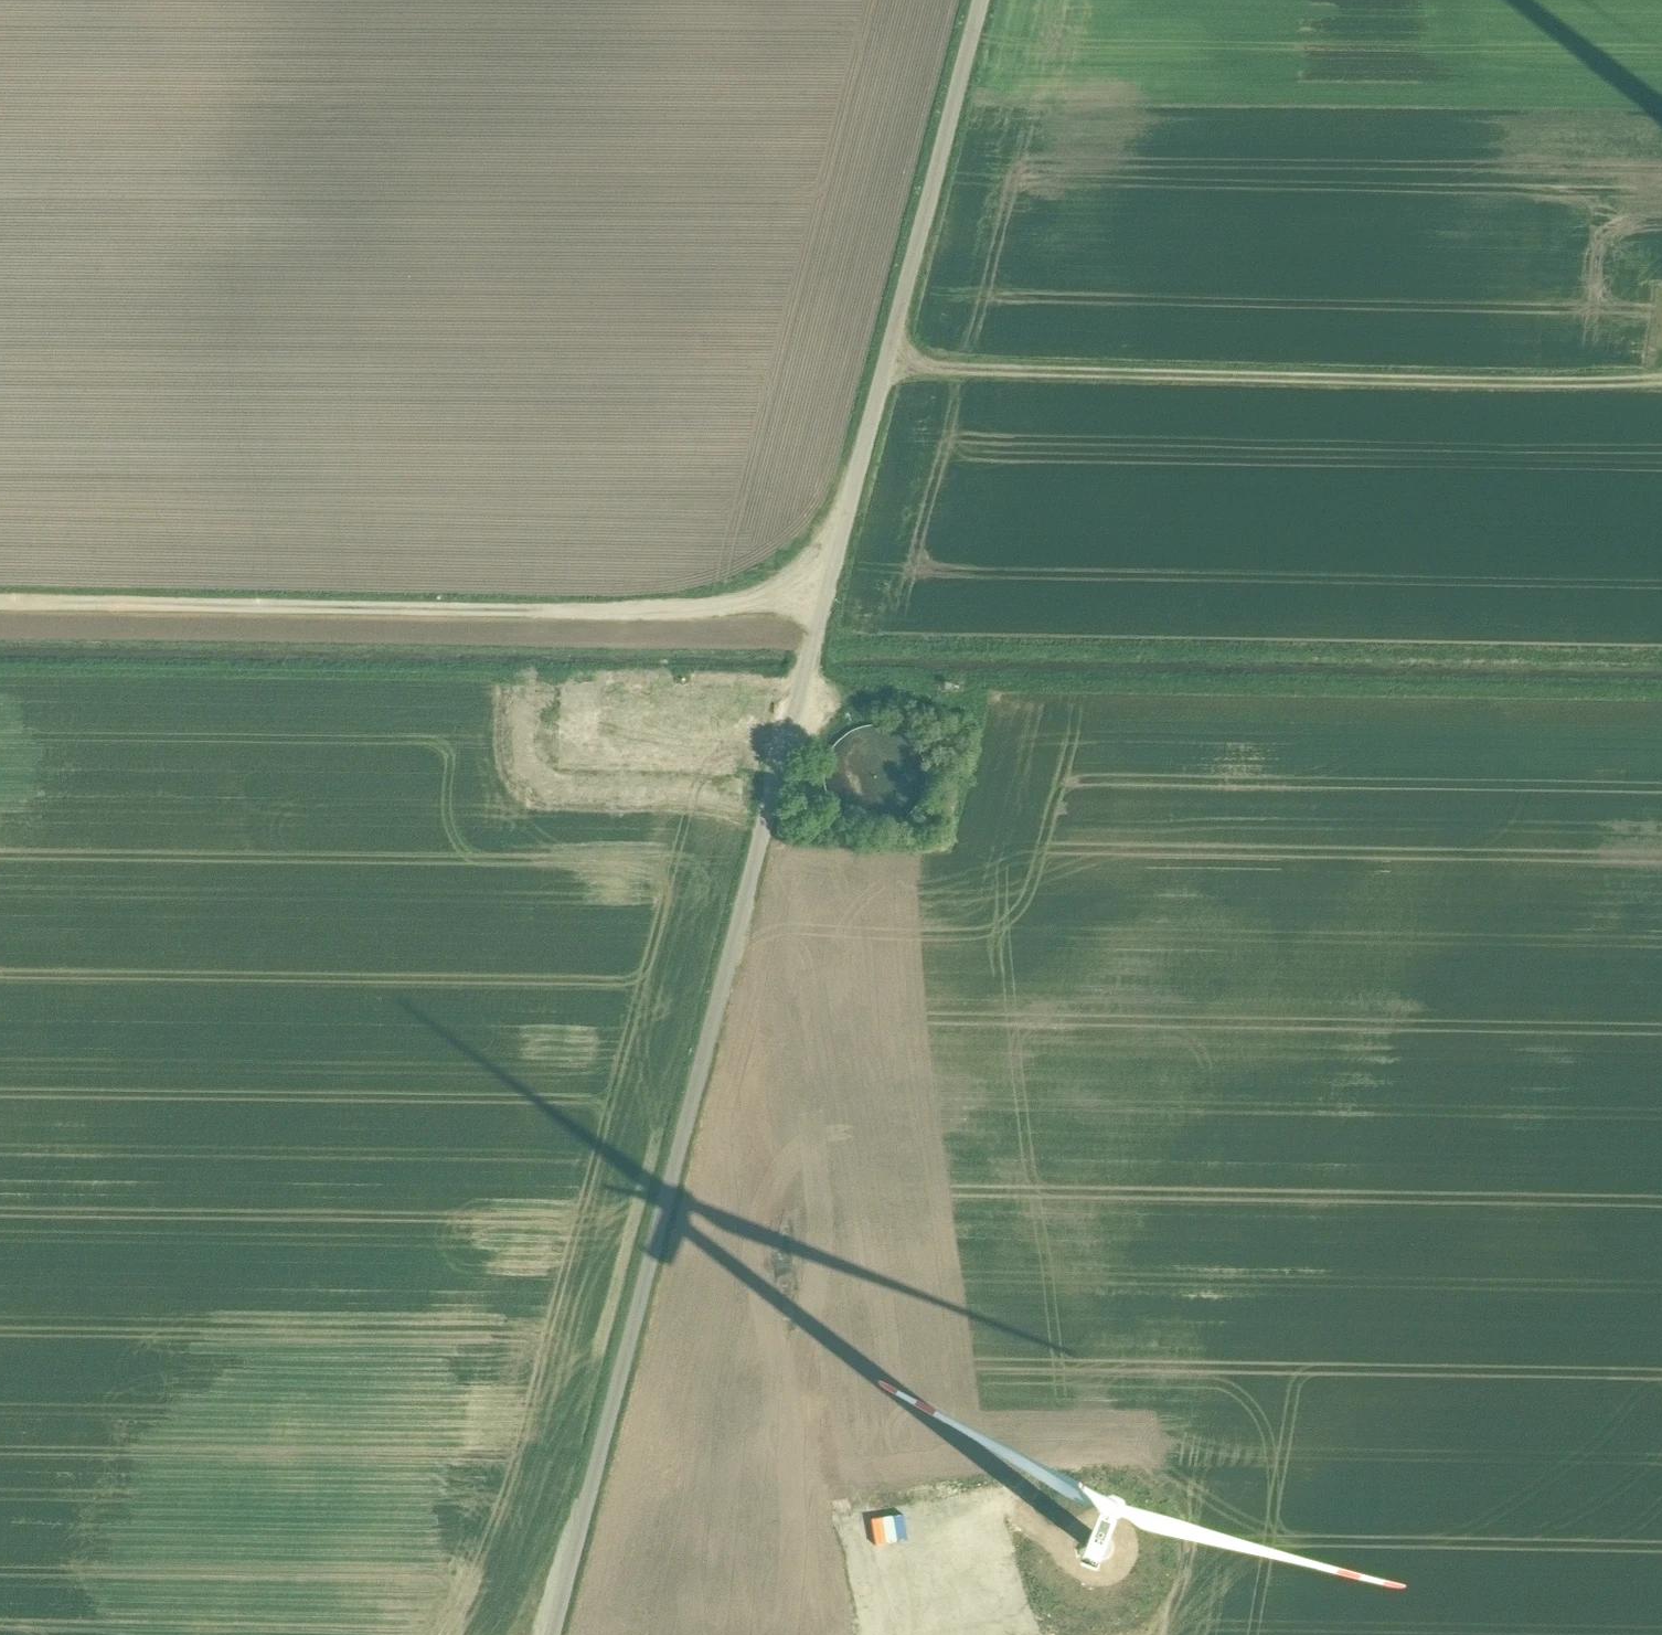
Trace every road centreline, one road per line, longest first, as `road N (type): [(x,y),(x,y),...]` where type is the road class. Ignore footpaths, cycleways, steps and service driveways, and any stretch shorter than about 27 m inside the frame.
road 1 (track): [(555,1634),(977,0)]
road 2 (track): [(0,598),(694,609),(768,592),(835,544)]
road 3 (track): [(721,997),(875,1634)]

